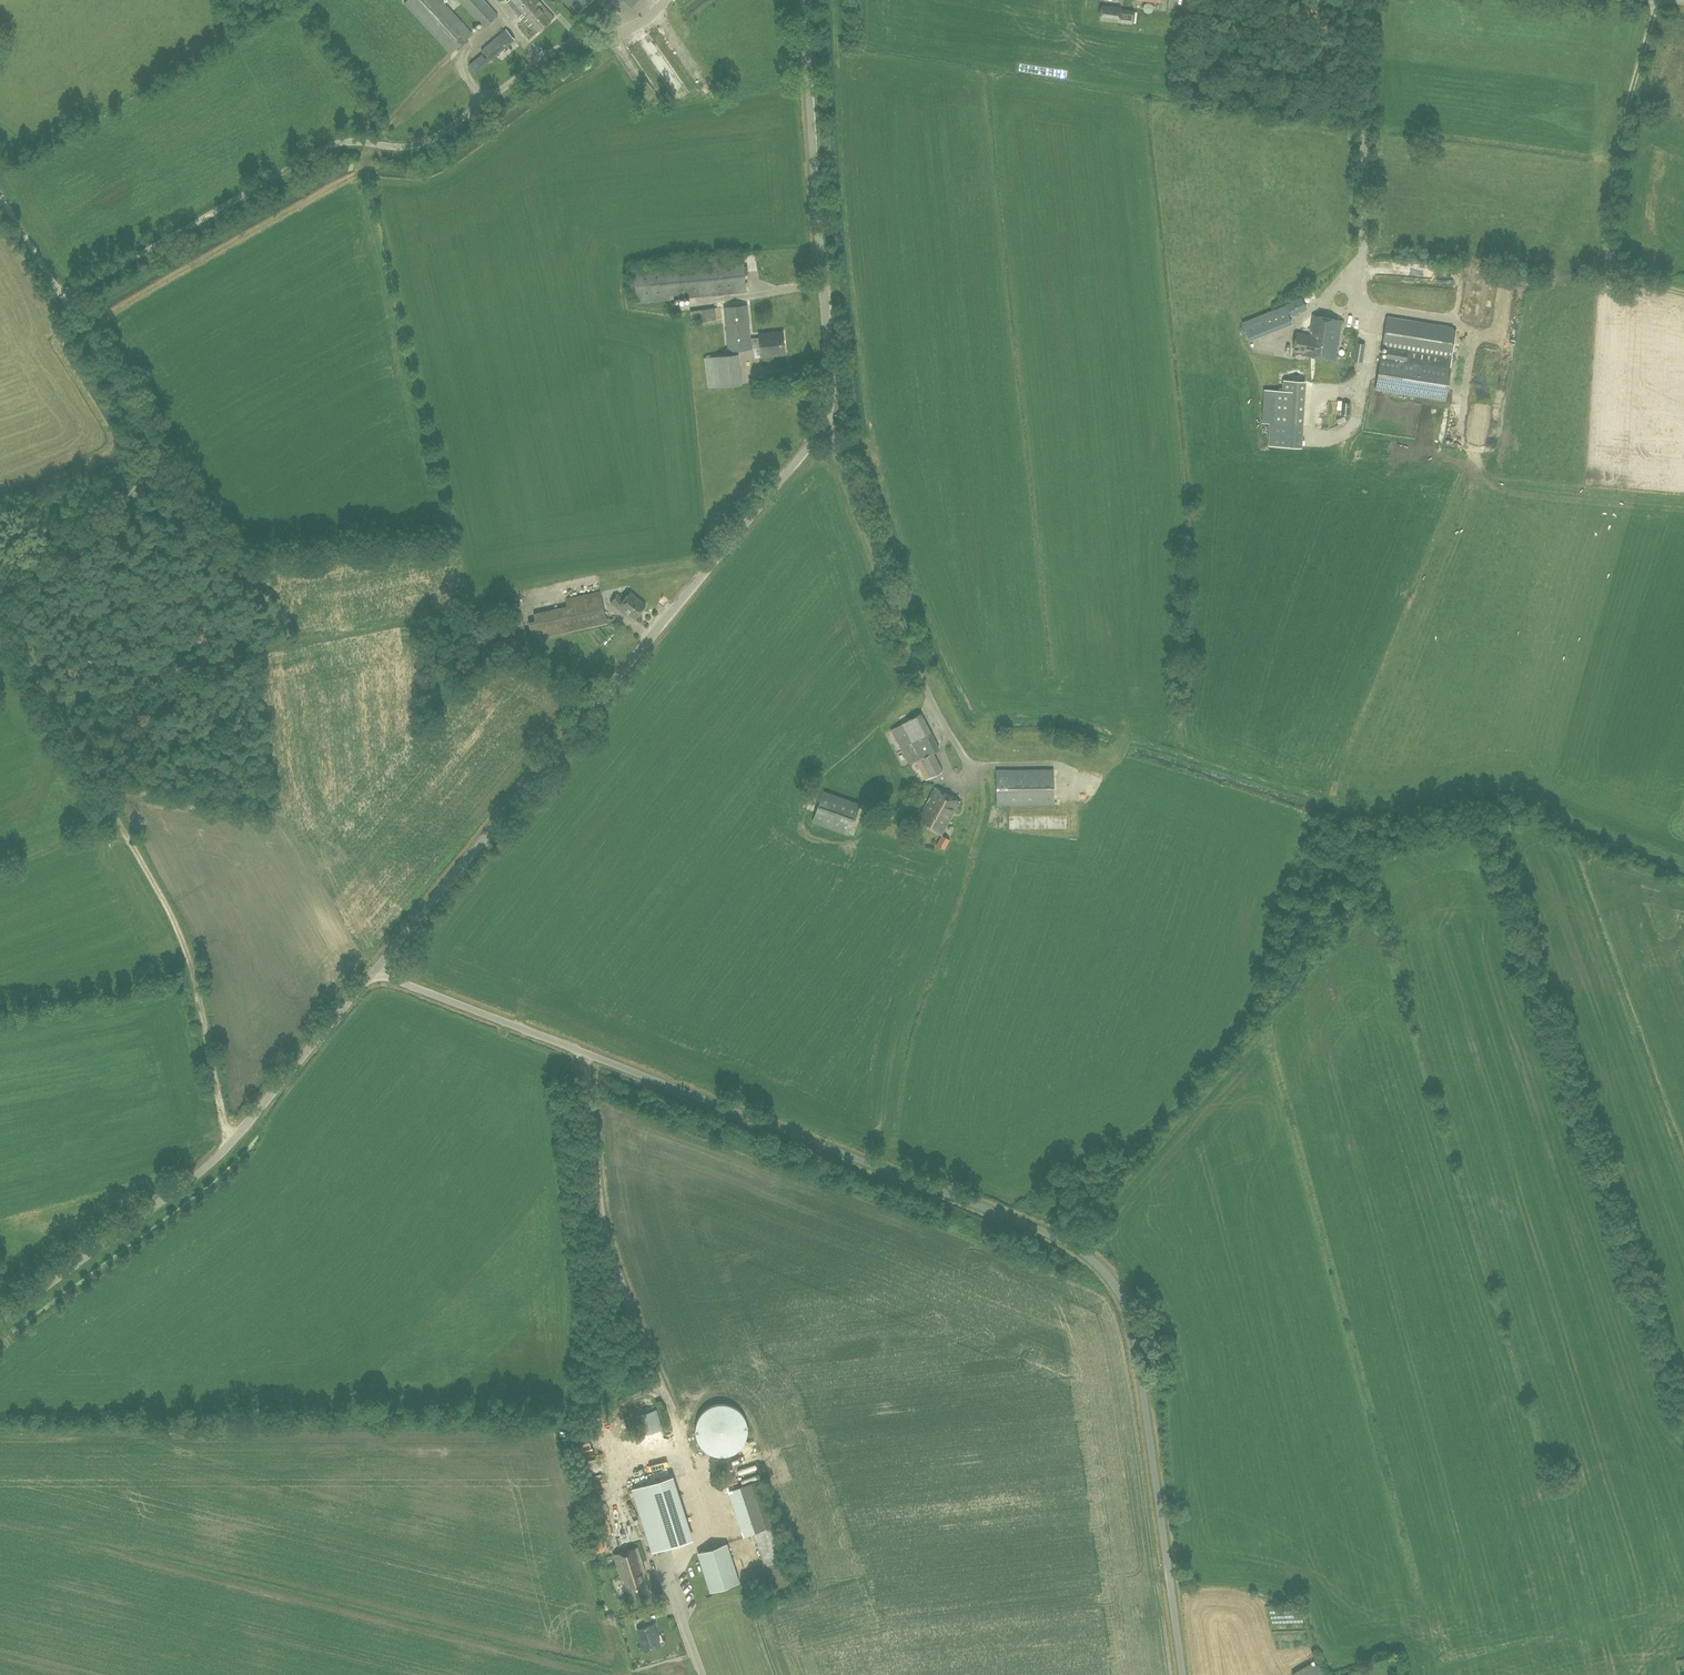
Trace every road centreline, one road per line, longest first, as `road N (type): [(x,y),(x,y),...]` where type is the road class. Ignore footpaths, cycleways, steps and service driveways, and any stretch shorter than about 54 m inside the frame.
road 1 (unclassified): [(1183,1674),(1132,1325),(1093,1260),(1041,1231),(409,985),(380,966)]
road 2 (unclassified): [(380,966),(826,424),(832,384),(804,0)]
road 3 (track): [(234,1139),(177,927),(21,641),(31,595),(155,464),(148,430),(79,326)]
road 4 (unclassified): [(0,191),(66,299),(330,147),(424,143),(555,50),(632,28),(668,0)]
road 5 (unclassified): [(0,1320),(213,1161),(380,966)]
road 6 (track): [(553,584),(174,660),(52,705)]
road 7 (track): [(584,1053),(610,1248),(679,1431)]
road 8 (track): [(155,464),(183,519),(286,642)]

